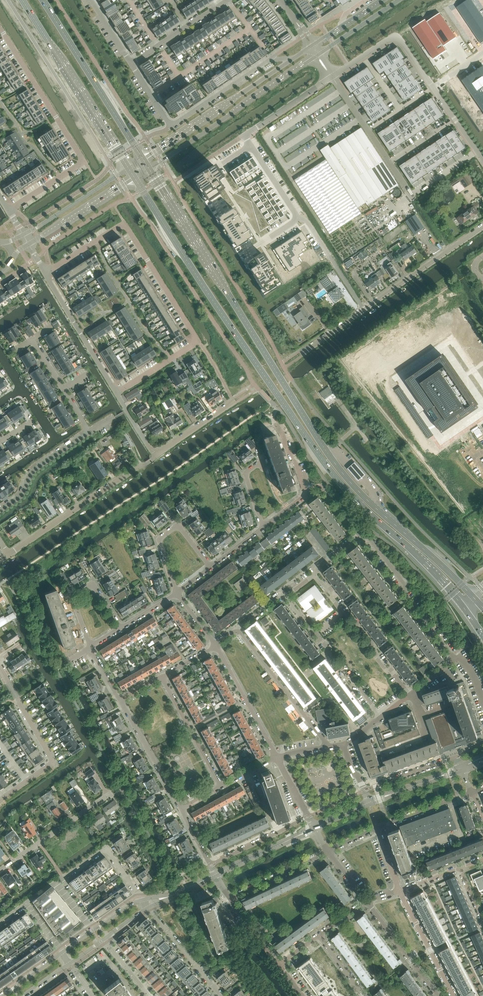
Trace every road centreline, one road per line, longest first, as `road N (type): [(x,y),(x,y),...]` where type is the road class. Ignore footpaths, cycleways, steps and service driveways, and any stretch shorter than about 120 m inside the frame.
road 1 (primary): [(136,178),(328,469),(447,586),(482,635)]
road 2 (primary): [(482,607),(333,459),(149,169)]
road 3 (residential): [(117,393),(199,341),(124,224),(45,272)]
road 4 (residential): [(0,30),(84,160),(9,210)]
road 5 (residential): [(290,60),(270,59),(171,126),(130,63)]
road 6 (tertiary): [(149,169),(317,55)]
road 7 (primary): [(23,0),(129,168)]
road 8 (primary): [(143,159),(43,0)]
road 9 (tertiary): [(290,60),(143,159)]
road 10 (residential): [(249,145),(218,167),(260,243),(299,219)]
road 11 (residential): [(0,669),(51,759),(0,800)]
road 12 (residential): [(9,554),(146,464)]
road 13 (residential): [(456,659),(369,538),(359,535)]
road 14 (residential): [(410,696),(314,574)]
road 15 (residential): [(382,717),(285,596)]
road 16 (residential): [(330,747),(238,631)]
road 17 (residential): [(365,311),(482,228)]
road 18 (unclassified): [(412,195),(332,77)]
road 19 (residential): [(117,393),(45,272)]
road 20 (unclassified): [(332,77),(396,37),(434,88)]
road 21 (residential): [(0,871),(115,795)]
road 22 (residential): [(177,594),(159,540),(169,532),(179,527),(211,567)]
road 23 (residential): [(278,758),(216,645)]
road 24 (tertiary): [(29,244),(136,178)]
road 25 (tertiary): [(129,168),(23,235)]
road 26 (residential): [(181,810),(121,700)]
road 27 (residential): [(222,787),(162,677)]
road 28 (residential): [(90,646),(75,594),(94,586),(120,627)]
road 29 (residential): [(0,510),(20,496),(32,471),(89,432)]

